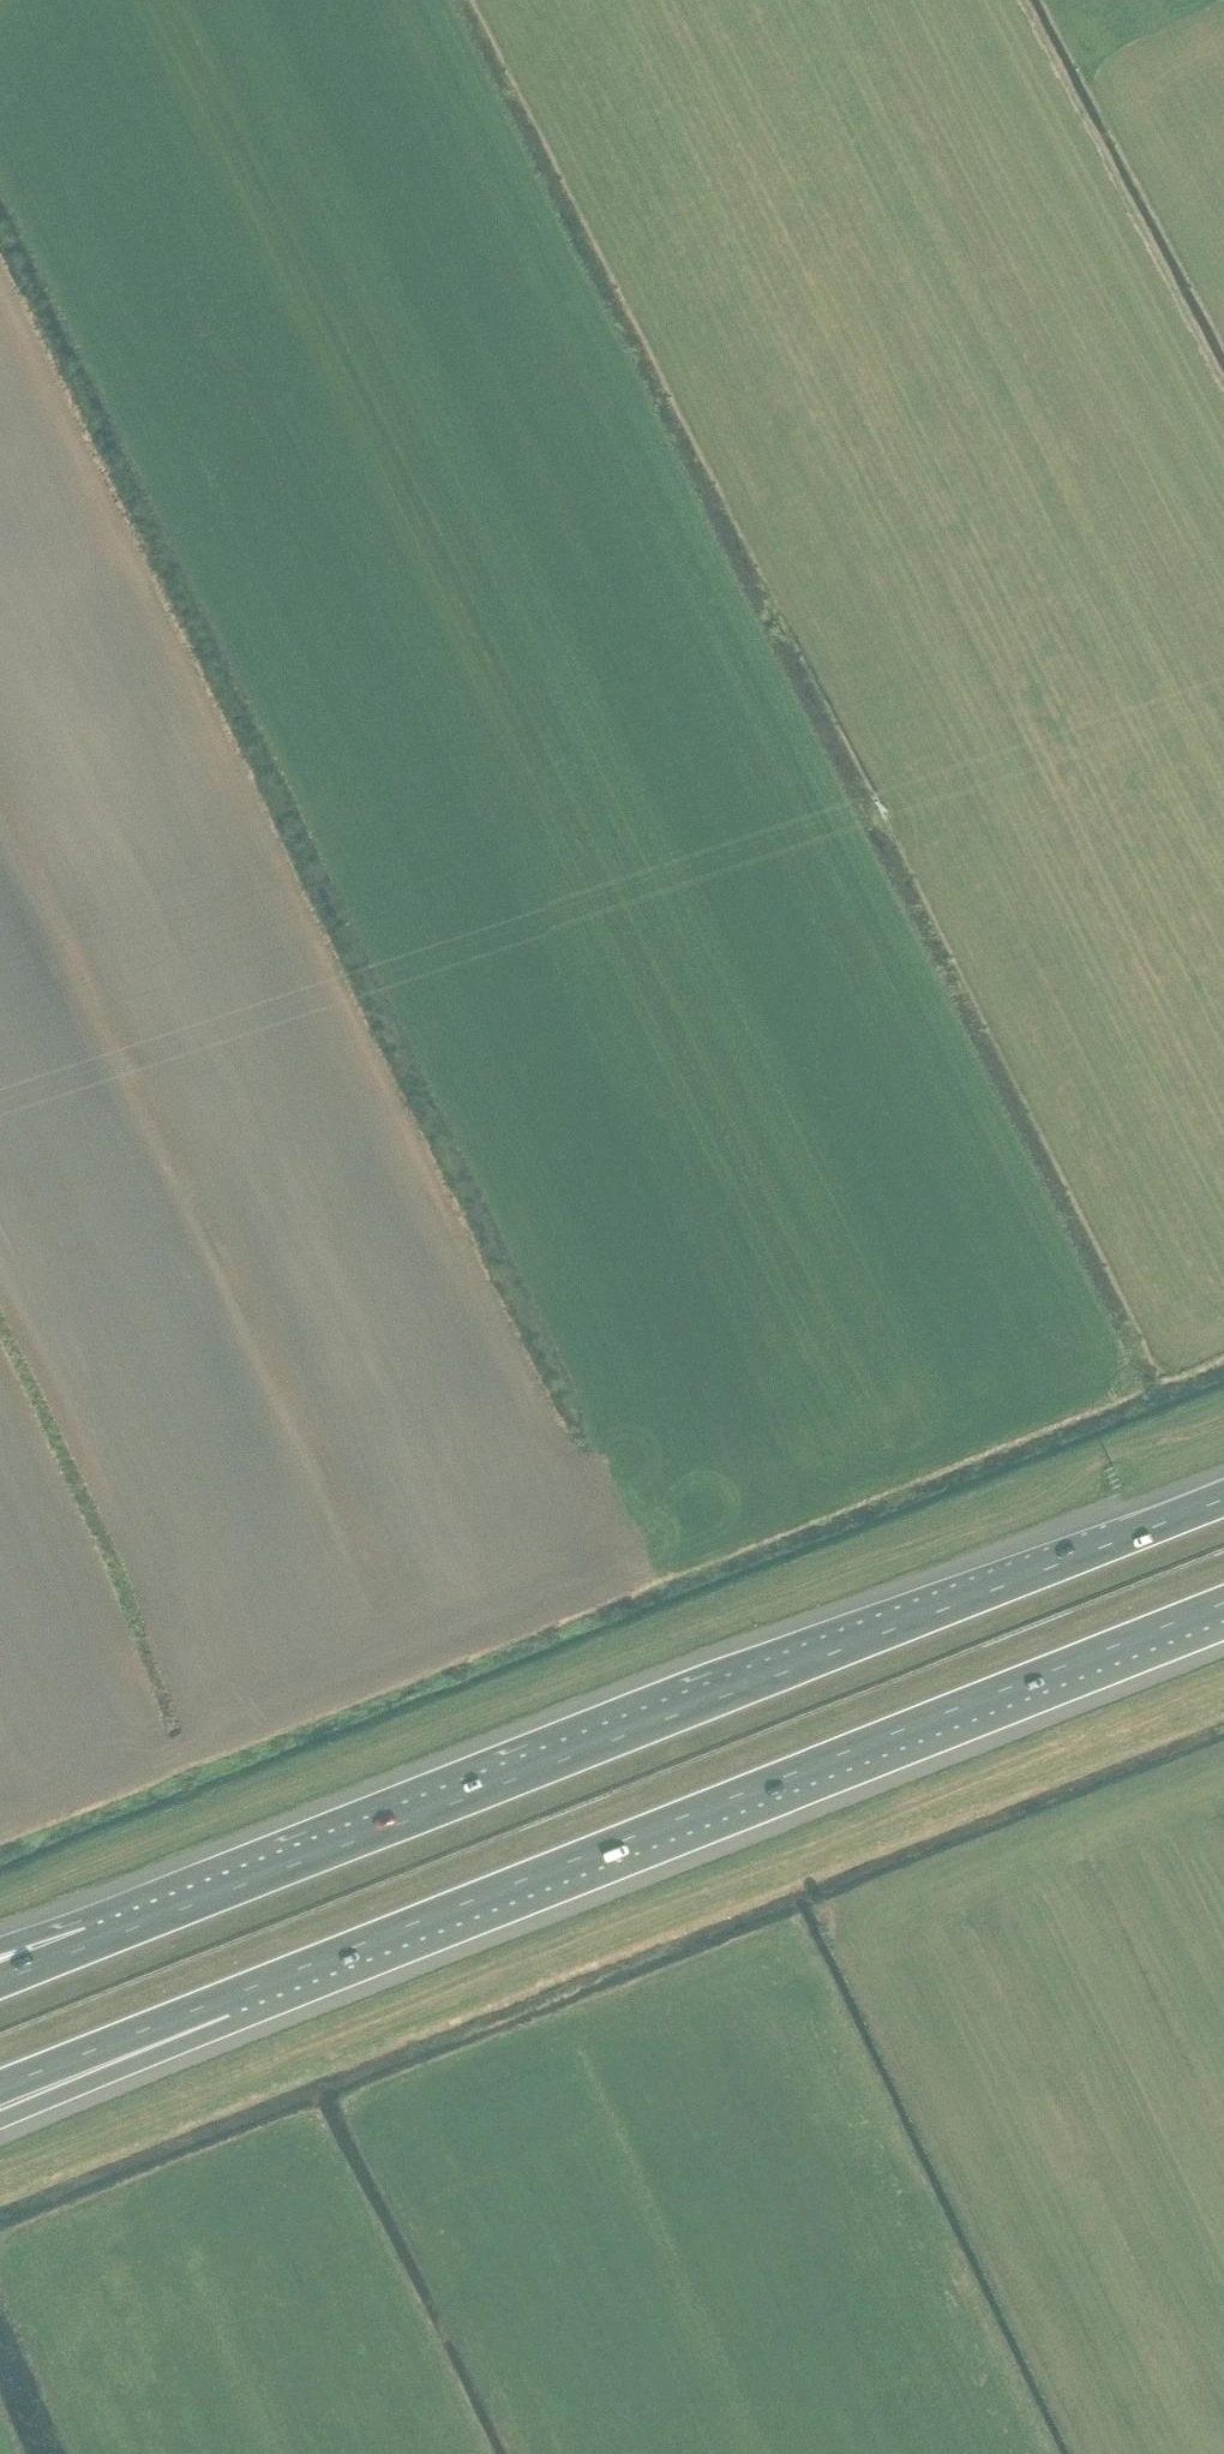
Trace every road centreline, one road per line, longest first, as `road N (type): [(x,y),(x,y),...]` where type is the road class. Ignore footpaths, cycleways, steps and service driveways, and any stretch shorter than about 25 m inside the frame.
road 1 (motorway): [(1223,1499),(92,1945)]
road 2 (motorway): [(223,1999),(1223,1603)]
road 3 (motorway): [(0,2111),(223,1999)]
road 4 (motorway): [(0,2086),(223,1999)]

